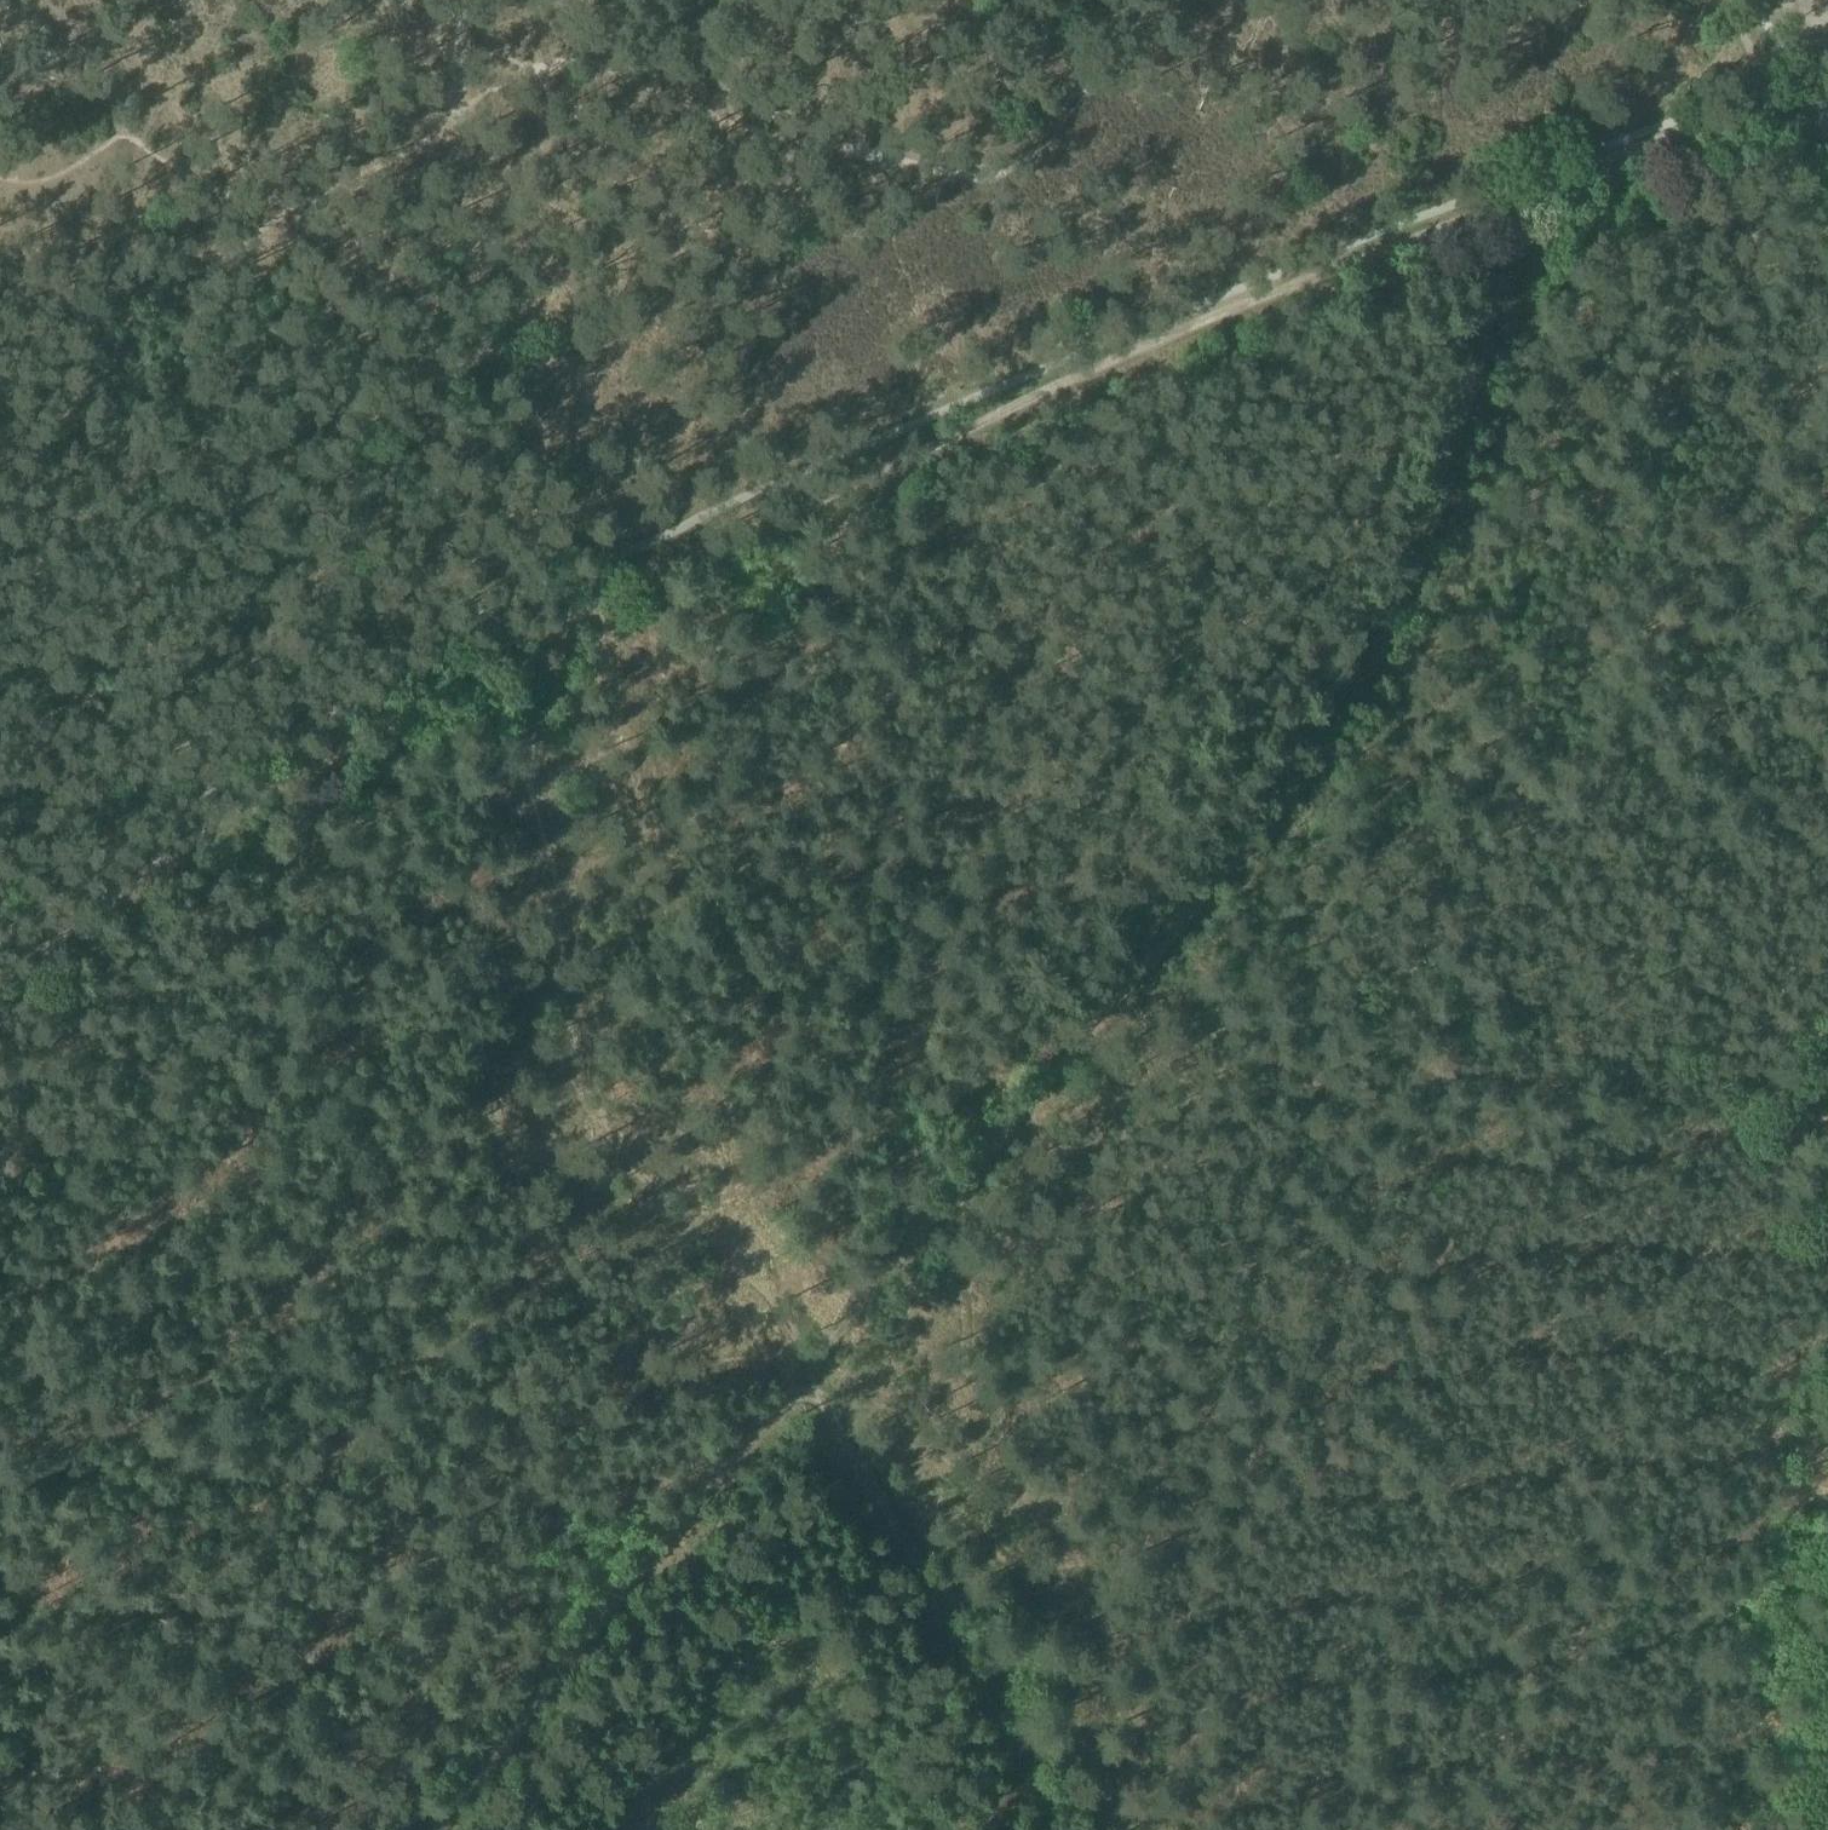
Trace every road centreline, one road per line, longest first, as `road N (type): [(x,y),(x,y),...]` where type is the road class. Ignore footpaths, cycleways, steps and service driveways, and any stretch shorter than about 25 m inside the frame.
road 1 (track): [(1433,499),(1382,642),(1333,738),(1267,830),(802,1381)]
road 2 (track): [(802,1381),(423,1829)]
road 3 (track): [(802,1381),(853,1497),(1046,1829)]
road 4 (track): [(449,108),(489,346),(566,483),(601,587)]

